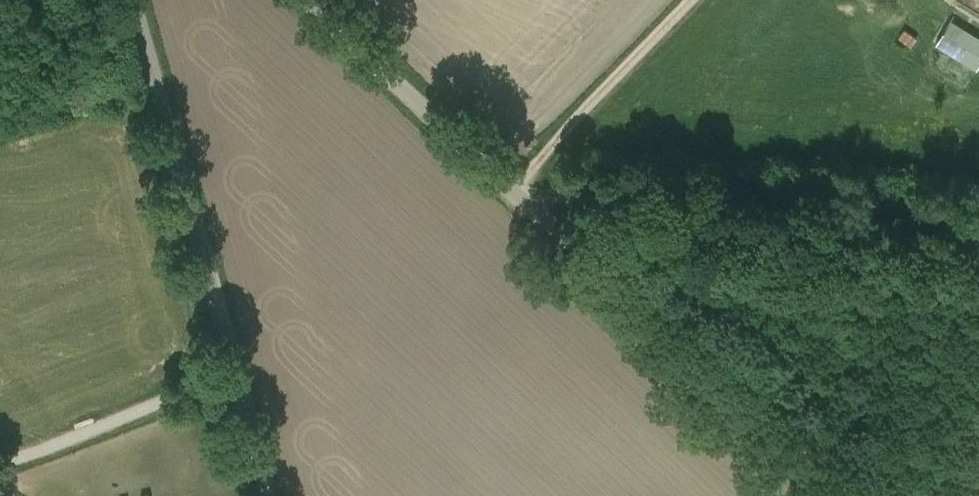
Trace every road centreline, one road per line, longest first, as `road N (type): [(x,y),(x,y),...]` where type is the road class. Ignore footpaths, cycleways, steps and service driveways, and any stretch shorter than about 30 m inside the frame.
road 1 (unclassified): [(842,495),(315,0)]
road 2 (unclassified): [(270,495),(136,0)]
road 3 (track): [(694,0),(511,190)]
road 4 (track): [(236,370),(0,464)]

